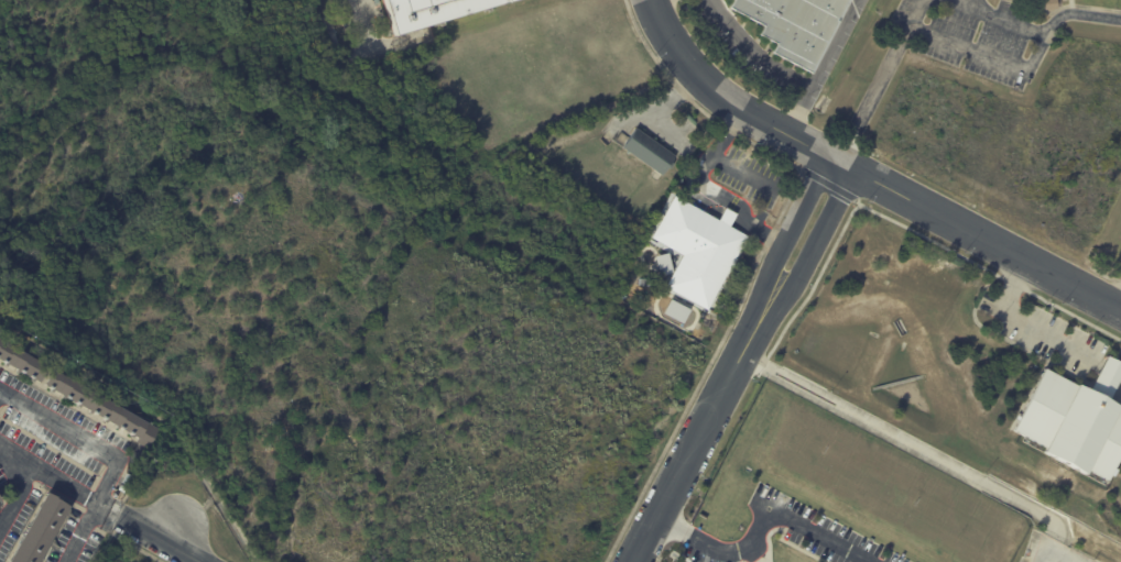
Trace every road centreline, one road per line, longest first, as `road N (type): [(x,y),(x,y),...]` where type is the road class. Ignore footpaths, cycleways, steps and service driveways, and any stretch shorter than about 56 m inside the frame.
road 1 (residential): [(629,561),(839,161)]
road 2 (residential): [(839,161),(1120,310)]
road 3 (residential): [(652,0),(707,82),(839,161)]

